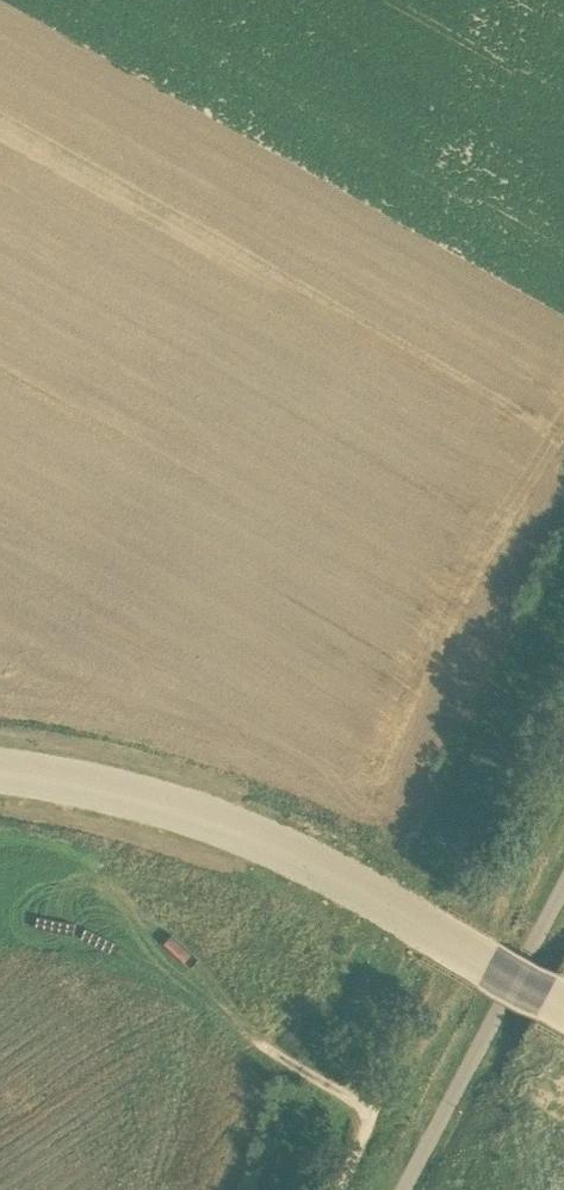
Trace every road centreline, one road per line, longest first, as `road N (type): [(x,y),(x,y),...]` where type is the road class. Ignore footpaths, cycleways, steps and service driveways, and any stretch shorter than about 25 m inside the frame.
road 1 (unclassified): [(403,1189),(563,888)]
road 2 (track): [(563,748),(486,898)]
road 3 (track): [(374,1114),(249,1038)]
road 4 (track): [(340,1189),(399,1060)]

